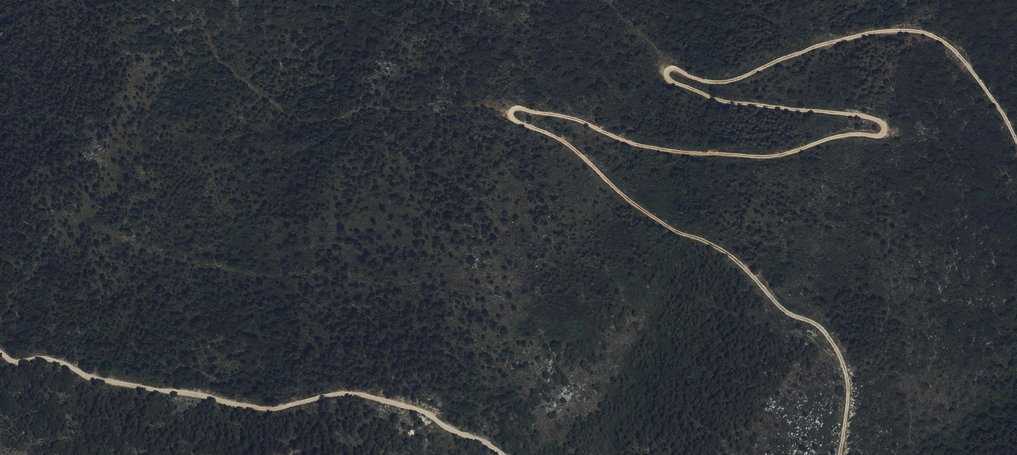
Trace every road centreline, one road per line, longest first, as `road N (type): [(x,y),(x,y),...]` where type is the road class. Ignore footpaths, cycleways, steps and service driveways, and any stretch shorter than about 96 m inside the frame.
road 1 (track): [(841,454),(849,384),(822,329),(783,308),(729,253),(636,205),(559,138),(511,113),(519,107),(577,119),(651,148),(699,154),(765,157),(848,134),(879,136),(886,131),(877,118),(726,102),(666,74),(677,68),(721,83),(837,41),(902,30),(925,32),(959,55),(1016,140)]
road 2 (track): [(0,350),(96,378),(265,408),(359,394),(426,412),(505,454)]

